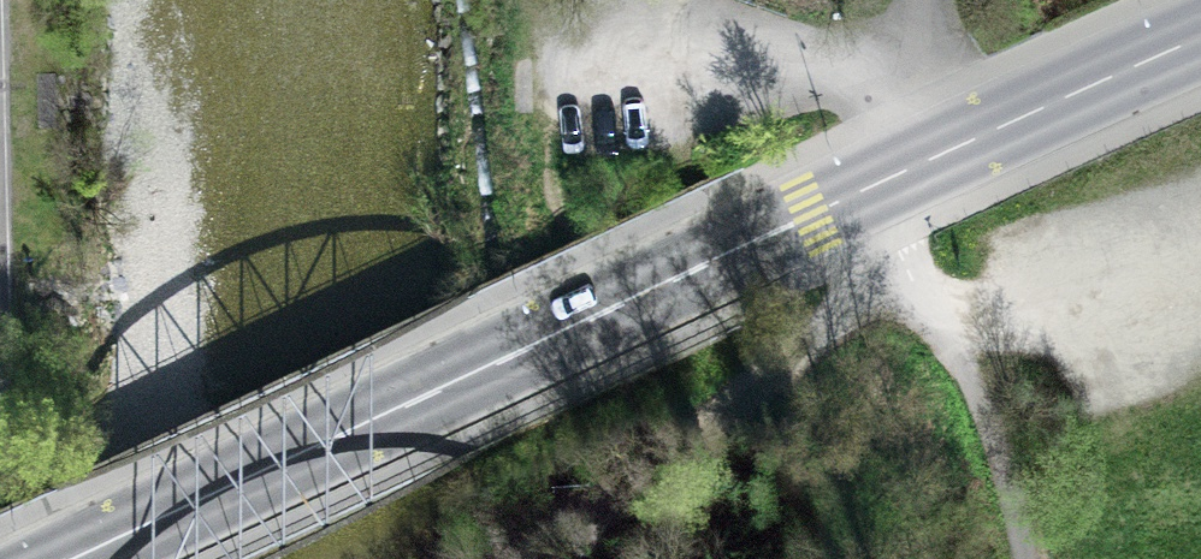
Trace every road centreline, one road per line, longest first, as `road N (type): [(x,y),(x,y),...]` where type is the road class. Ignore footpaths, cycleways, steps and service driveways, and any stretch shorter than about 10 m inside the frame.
road 1 (secondary): [(74,558),(1200,39)]
road 2 (track): [(924,270),(859,300),(587,514),(549,558)]

